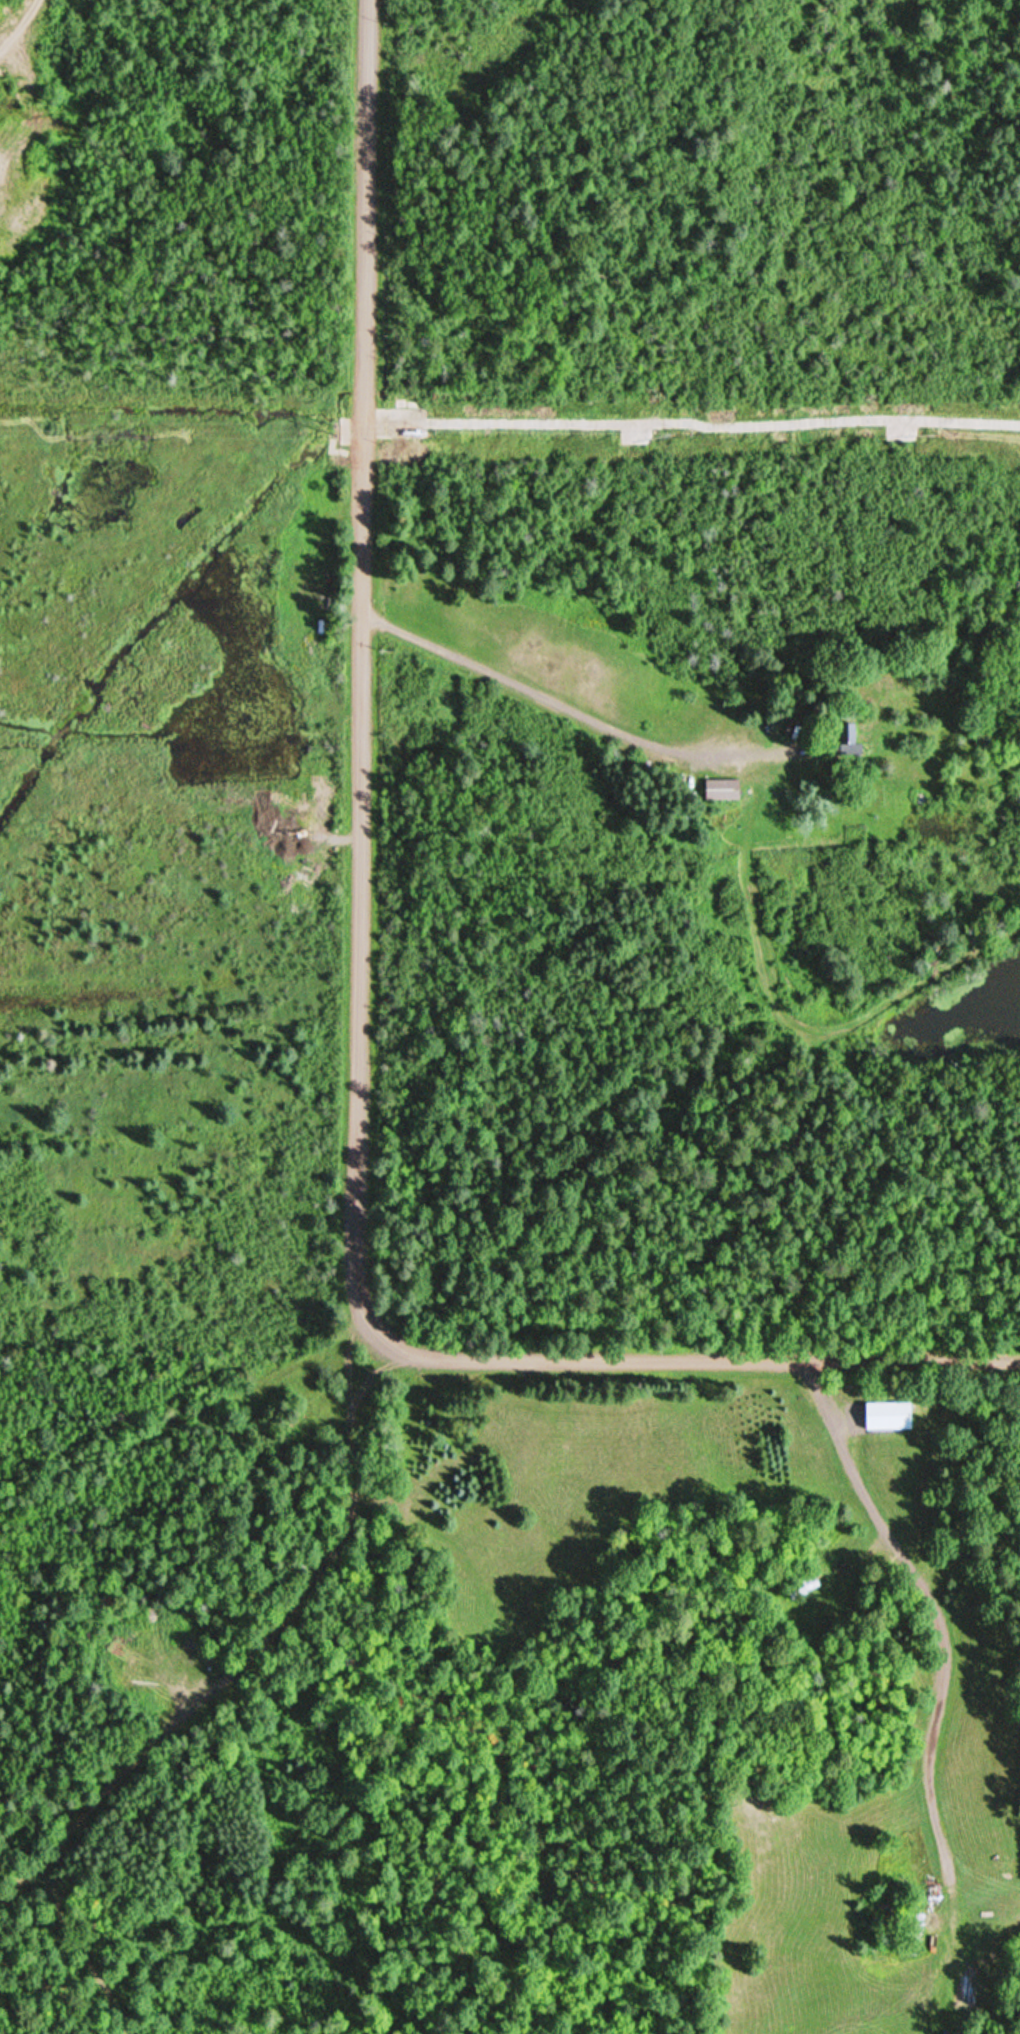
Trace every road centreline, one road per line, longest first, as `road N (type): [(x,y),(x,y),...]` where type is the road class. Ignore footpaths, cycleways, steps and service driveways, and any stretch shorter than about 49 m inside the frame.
road 1 (residential): [(352,1326),(368,0)]
road 2 (residential): [(1019,1359),(402,1351),(352,1326)]

